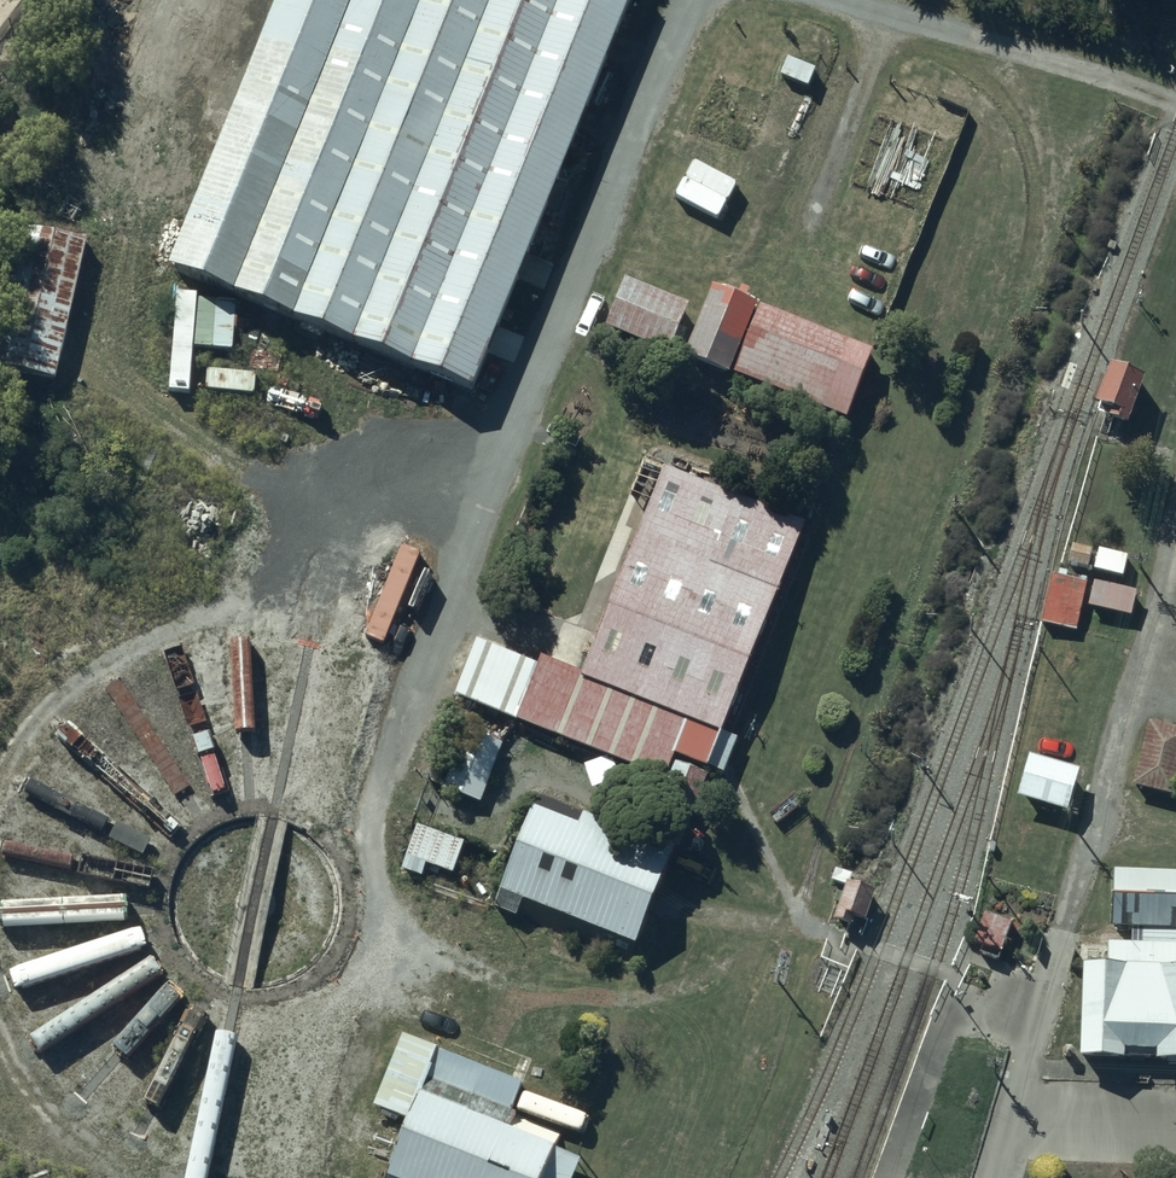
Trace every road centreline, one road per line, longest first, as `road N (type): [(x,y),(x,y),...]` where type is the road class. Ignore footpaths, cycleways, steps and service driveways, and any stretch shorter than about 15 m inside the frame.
road 1 (track): [(692,0),(389,758),(377,799),(376,853),(387,902)]
road 2 (track): [(1175,541),(1062,926)]
road 3 (track): [(852,0),(1175,105)]
road 4 (track): [(178,0),(130,142)]

